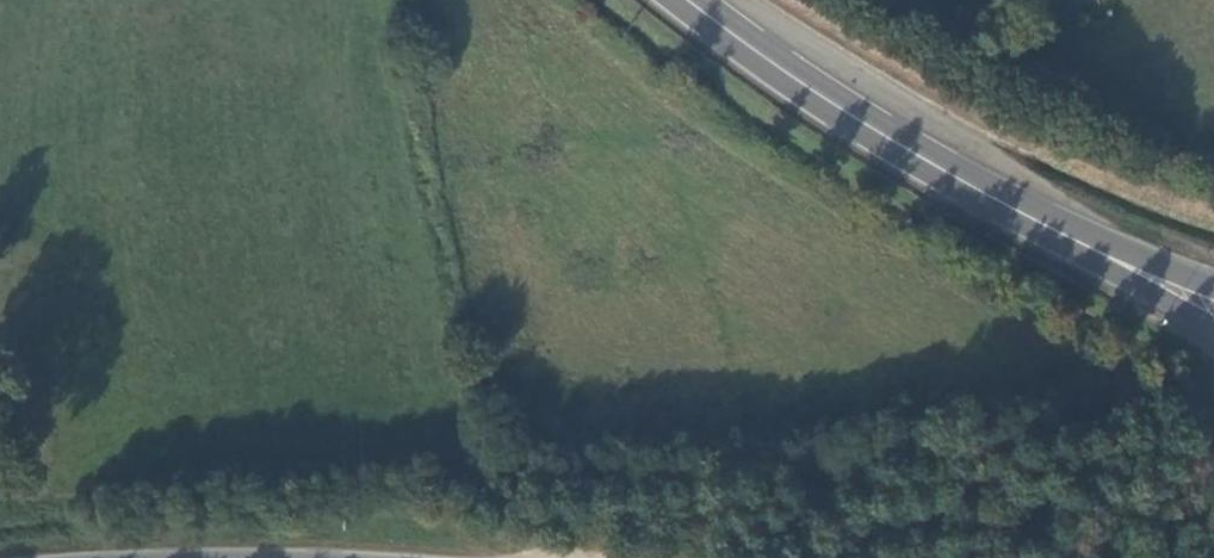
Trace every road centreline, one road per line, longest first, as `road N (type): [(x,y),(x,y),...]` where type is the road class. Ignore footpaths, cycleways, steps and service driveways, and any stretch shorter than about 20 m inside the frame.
road 1 (primary): [(1123,268),(858,124),(686,0)]

